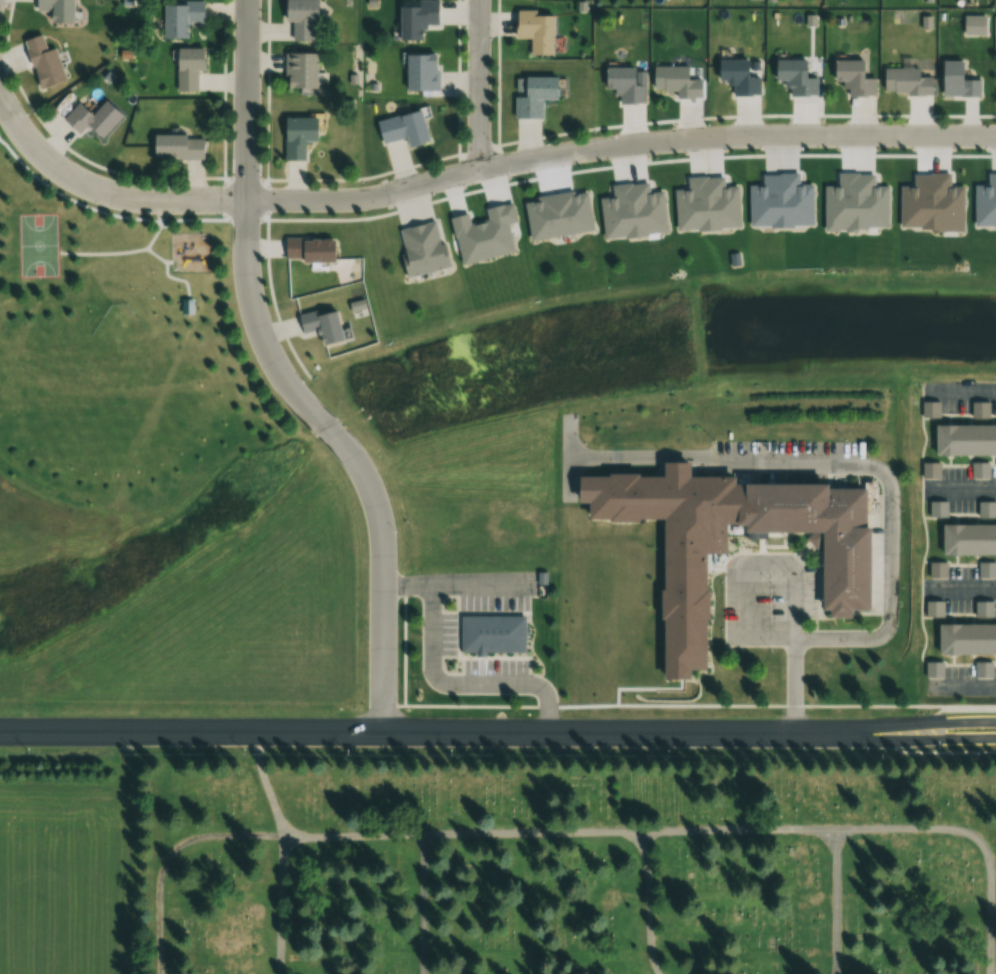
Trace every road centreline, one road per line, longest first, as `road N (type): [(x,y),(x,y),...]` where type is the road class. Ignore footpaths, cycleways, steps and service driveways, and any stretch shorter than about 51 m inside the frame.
road 1 (residential): [(383,734),(378,508),(355,460),(285,380),(252,303),(248,0)]
road 2 (residential): [(995,135),(688,136),(557,153),(368,198),(248,200)]
road 3 (secondary): [(260,732),(881,734)]
road 4 (residential): [(0,99),(40,153),(91,186),(149,199),(248,200)]
road 5 (secondary): [(0,732),(260,732)]
road 6 (residential): [(479,169),(478,0)]
road 7 (track): [(281,958),(423,956)]
road 8 (track): [(527,956),(653,954)]

